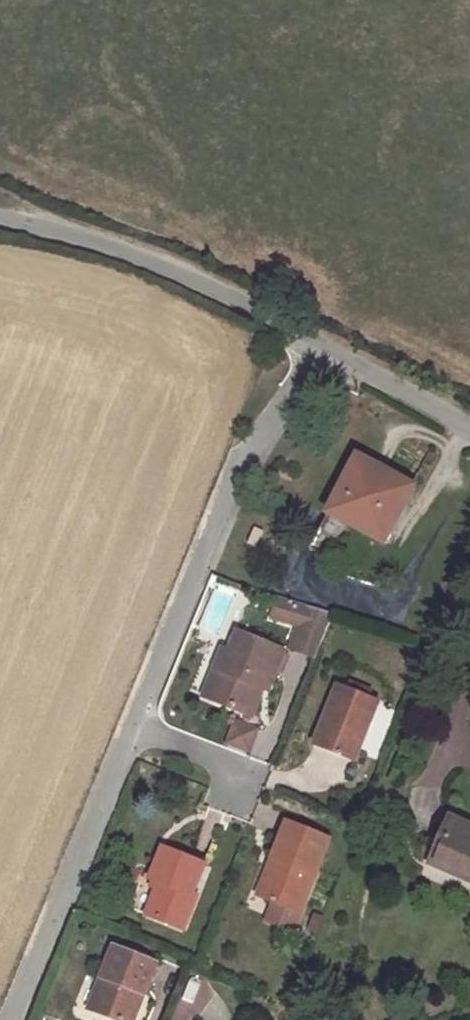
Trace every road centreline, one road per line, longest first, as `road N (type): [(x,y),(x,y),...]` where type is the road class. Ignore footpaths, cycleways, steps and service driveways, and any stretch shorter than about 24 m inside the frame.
road 1 (residential): [(5,1019),(235,467),(311,354)]
road 2 (unclassified): [(311,354),(142,262),(0,219)]
road 3 (residential): [(469,438),(311,354)]

